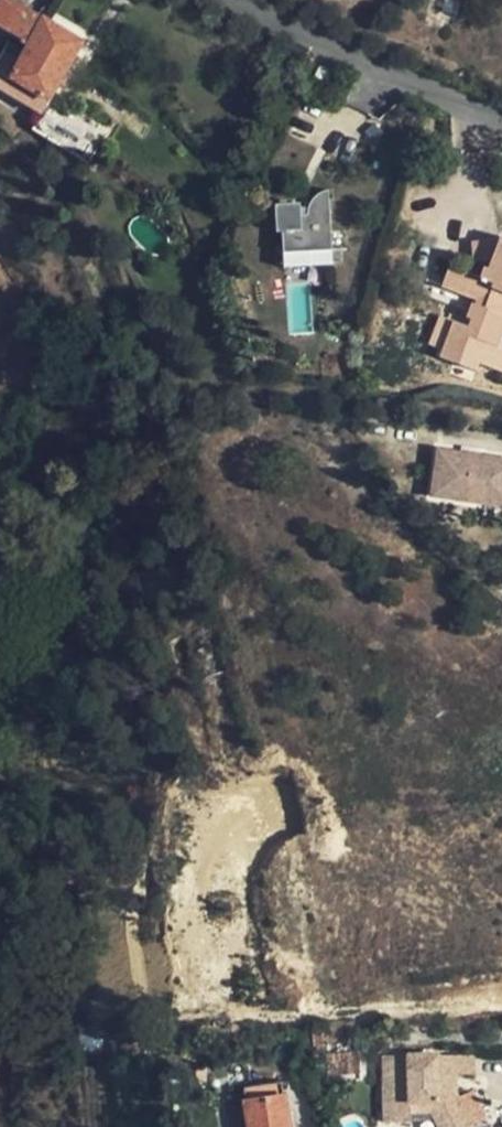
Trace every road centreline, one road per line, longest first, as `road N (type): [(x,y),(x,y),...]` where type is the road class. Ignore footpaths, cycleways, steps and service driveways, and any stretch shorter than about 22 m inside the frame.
road 1 (residential): [(234,0),(501,124)]

